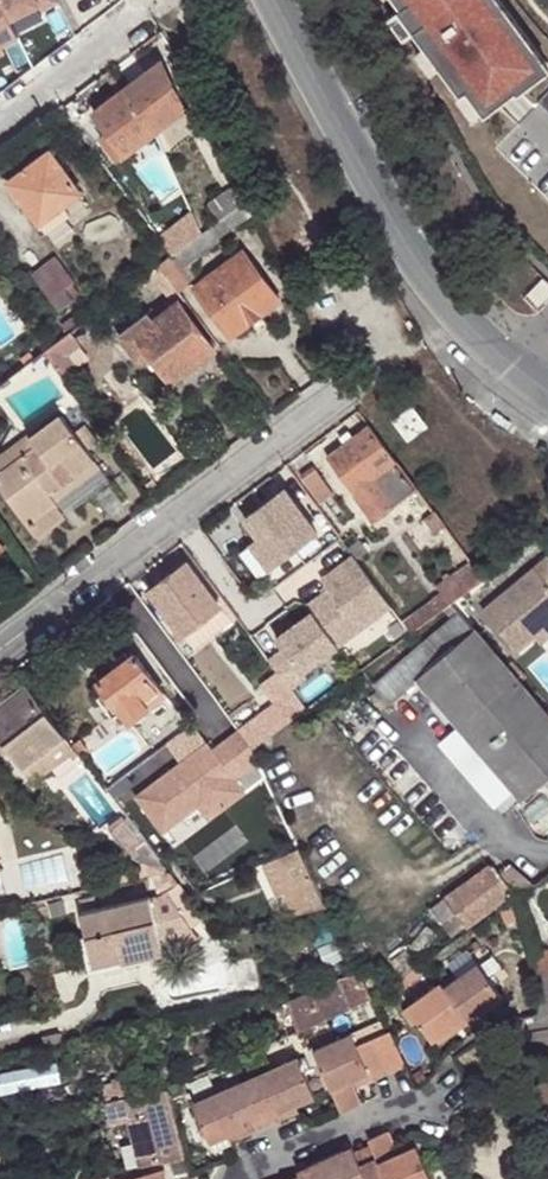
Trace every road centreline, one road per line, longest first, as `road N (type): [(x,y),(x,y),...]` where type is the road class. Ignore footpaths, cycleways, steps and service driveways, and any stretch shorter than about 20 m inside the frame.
road 1 (unclassified): [(271,0),(382,209),(440,300),(504,364),(547,392)]
road 2 (residential): [(334,396),(0,647)]
road 3 (residential): [(144,26),(0,129)]

